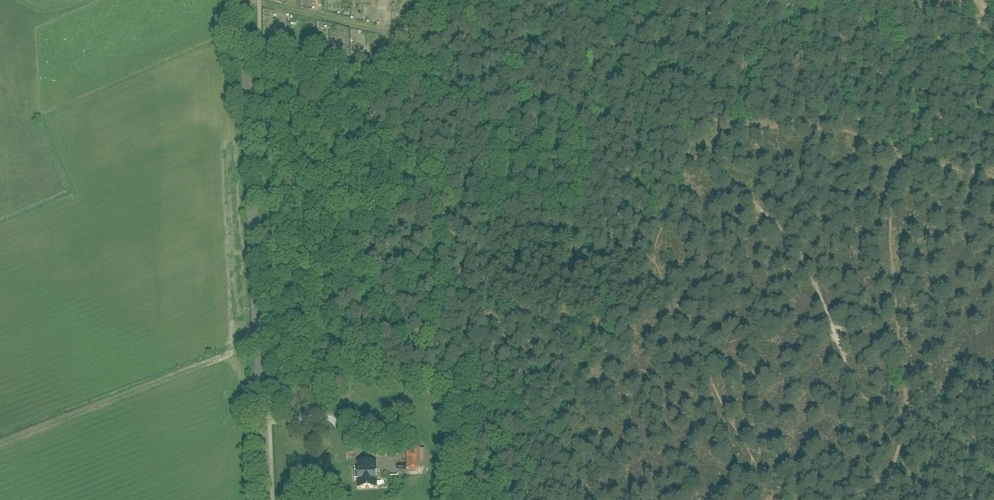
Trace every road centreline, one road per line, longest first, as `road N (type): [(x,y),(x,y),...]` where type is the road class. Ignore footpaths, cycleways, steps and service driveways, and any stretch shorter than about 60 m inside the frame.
road 1 (unclassified): [(264,499),(244,0)]
road 2 (track): [(407,38),(244,4)]

